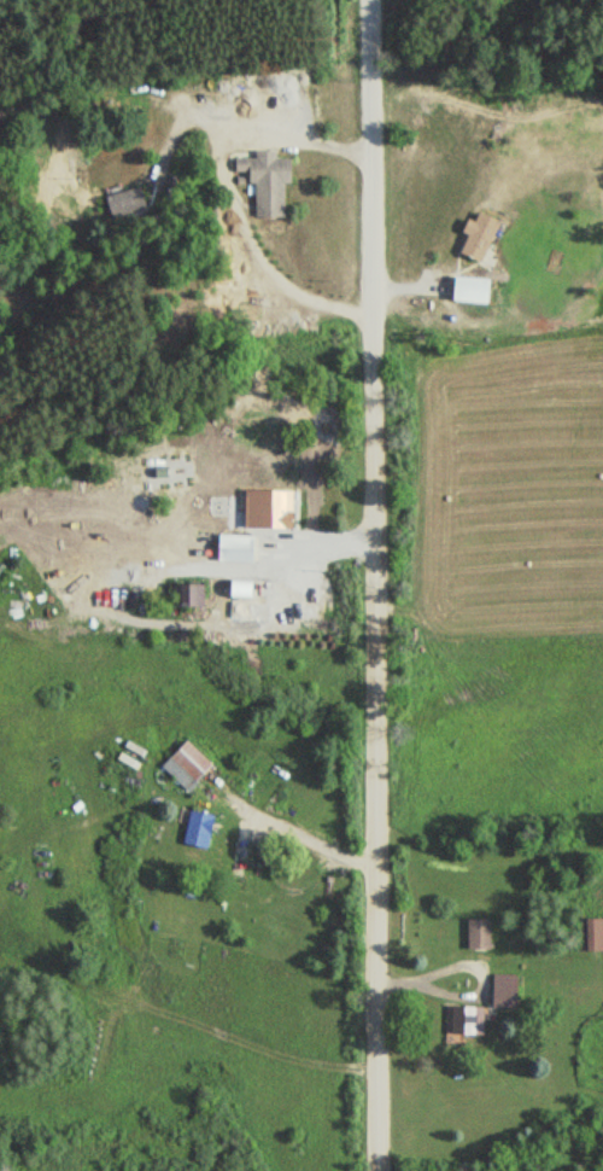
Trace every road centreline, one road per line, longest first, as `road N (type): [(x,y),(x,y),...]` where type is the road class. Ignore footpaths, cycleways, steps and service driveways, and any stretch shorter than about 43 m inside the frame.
road 1 (residential): [(377,1170),(369,0)]

